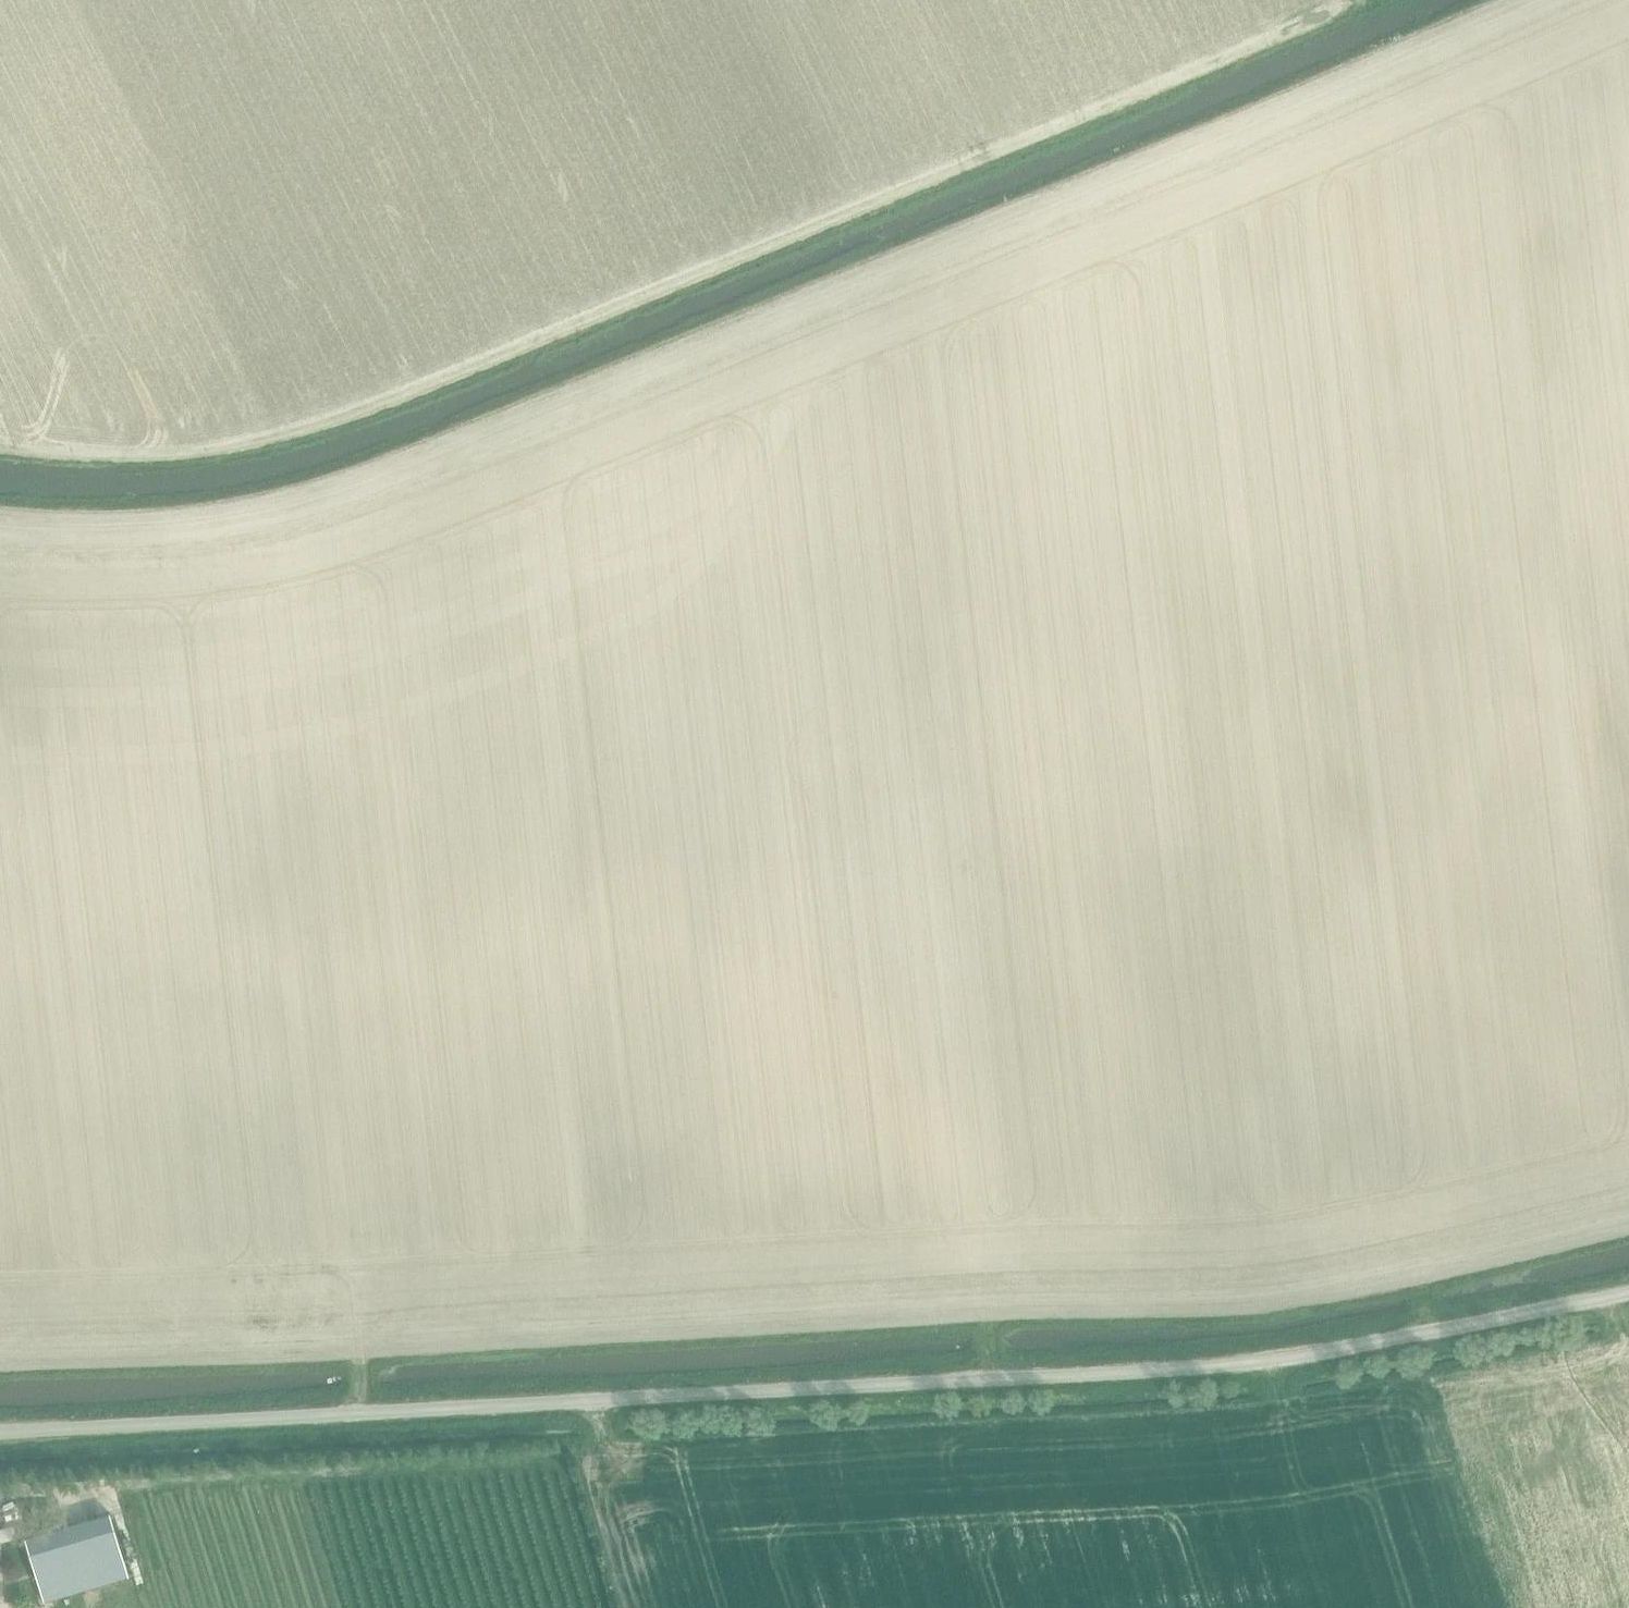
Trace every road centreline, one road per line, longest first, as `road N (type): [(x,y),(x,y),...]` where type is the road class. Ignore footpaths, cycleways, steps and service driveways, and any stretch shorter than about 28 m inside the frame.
road 1 (unclassified): [(0,1432),(1234,1365),(1628,1289)]

